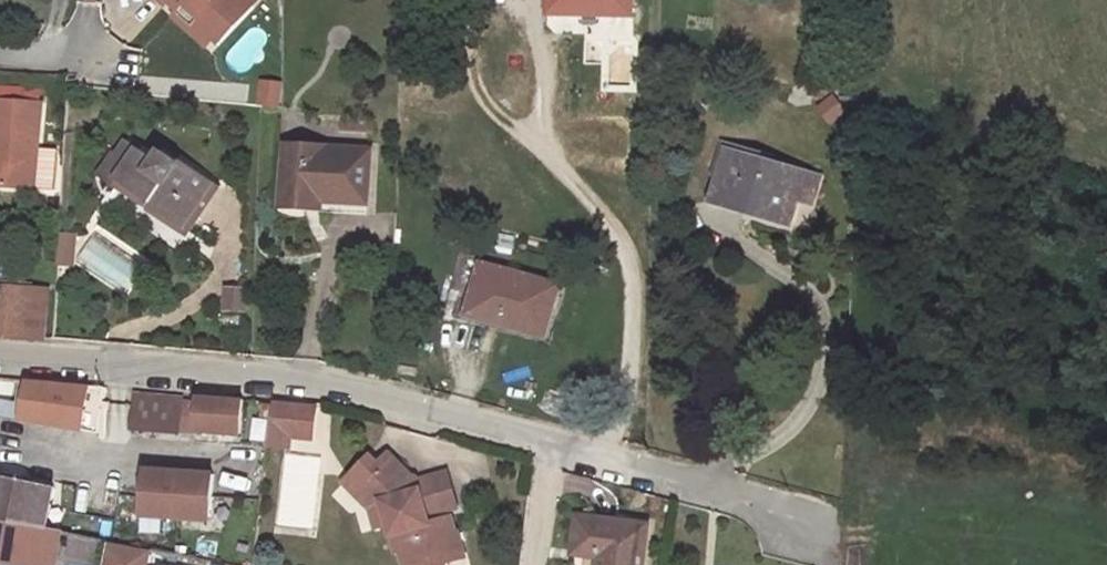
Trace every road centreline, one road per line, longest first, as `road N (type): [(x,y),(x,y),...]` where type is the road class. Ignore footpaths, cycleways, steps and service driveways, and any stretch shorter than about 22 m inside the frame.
road 1 (residential): [(0,351),(317,382),(817,518)]

